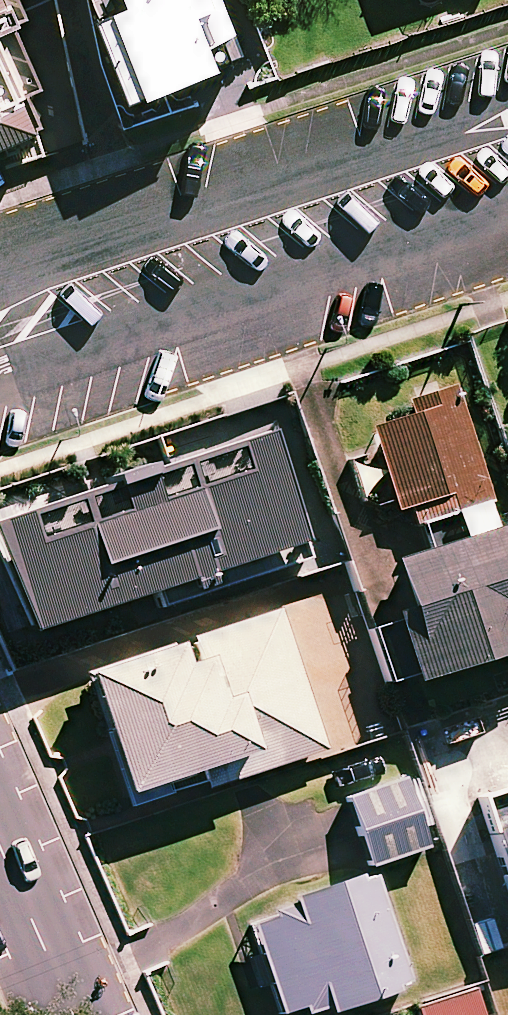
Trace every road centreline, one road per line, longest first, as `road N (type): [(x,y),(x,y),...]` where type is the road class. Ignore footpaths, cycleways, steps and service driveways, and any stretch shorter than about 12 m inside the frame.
road 1 (residential): [(0,287),(69,253),(507,109)]
road 2 (residential): [(507,201),(0,376)]
road 3 (tertiary): [(79,1014),(0,835)]

